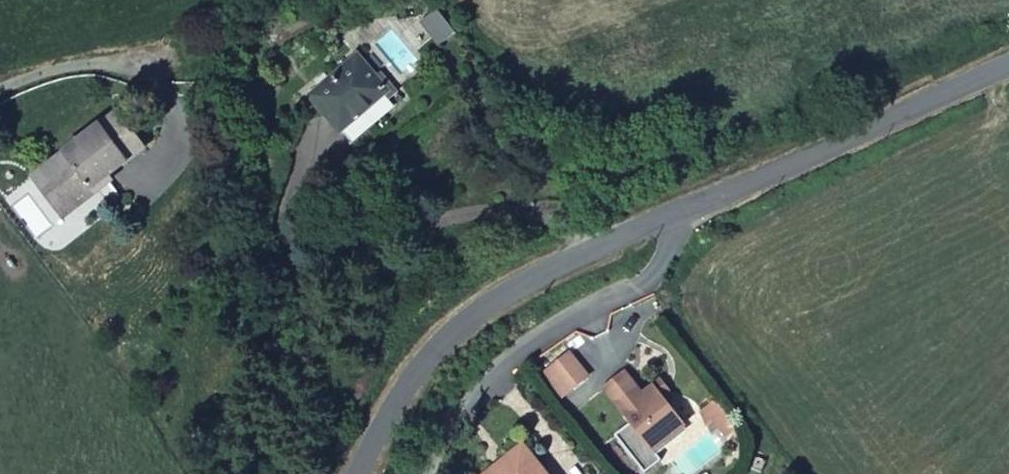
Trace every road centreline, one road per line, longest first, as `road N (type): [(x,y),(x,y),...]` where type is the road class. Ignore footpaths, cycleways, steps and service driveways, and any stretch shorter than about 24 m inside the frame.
road 1 (unclassified): [(1008,68),(514,290),(419,365),(359,473)]
road 2 (track): [(0,90),(87,67),(151,75)]

